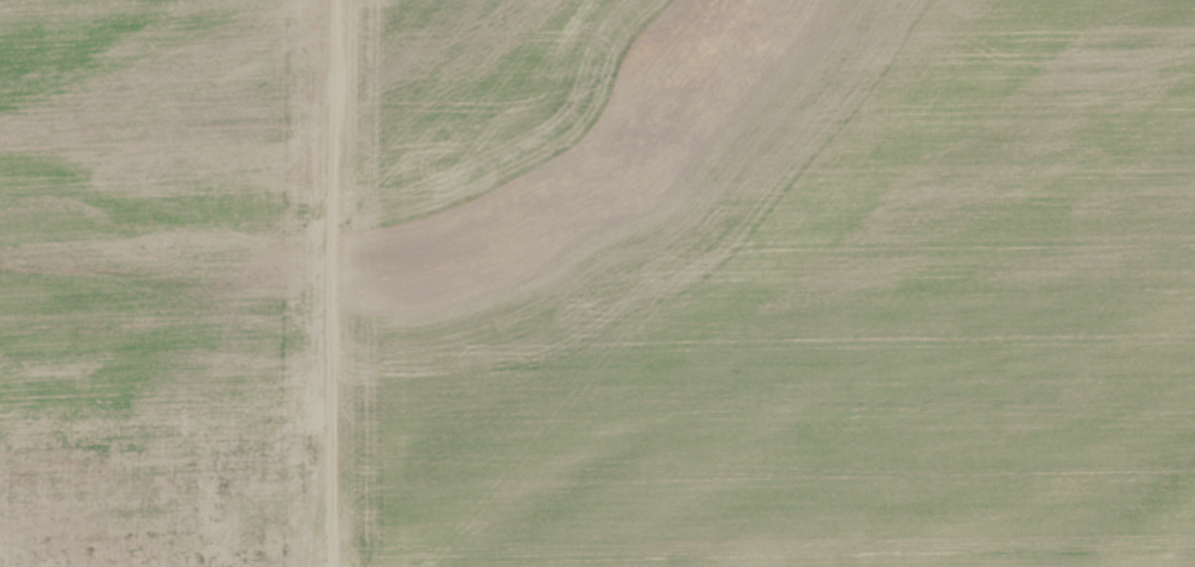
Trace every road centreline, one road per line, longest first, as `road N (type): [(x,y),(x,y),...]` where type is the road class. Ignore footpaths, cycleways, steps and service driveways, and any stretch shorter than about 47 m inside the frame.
road 1 (track): [(316,566),(329,0)]

